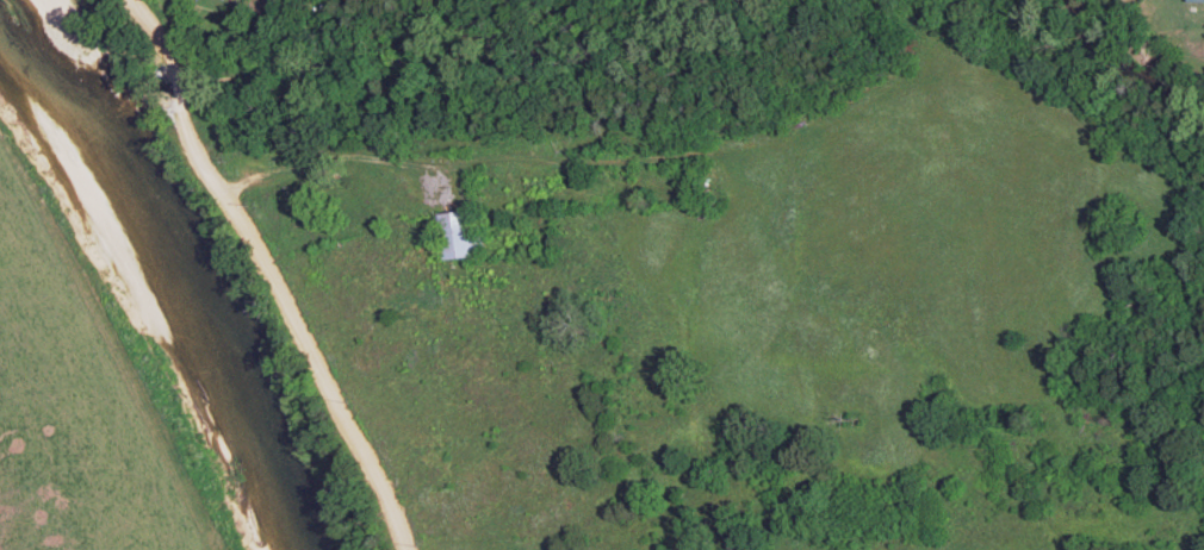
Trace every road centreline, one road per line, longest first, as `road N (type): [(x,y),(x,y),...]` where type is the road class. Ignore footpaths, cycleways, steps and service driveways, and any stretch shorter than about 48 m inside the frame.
road 1 (residential): [(422,549),(414,505),(396,492),(389,436),(160,0)]

